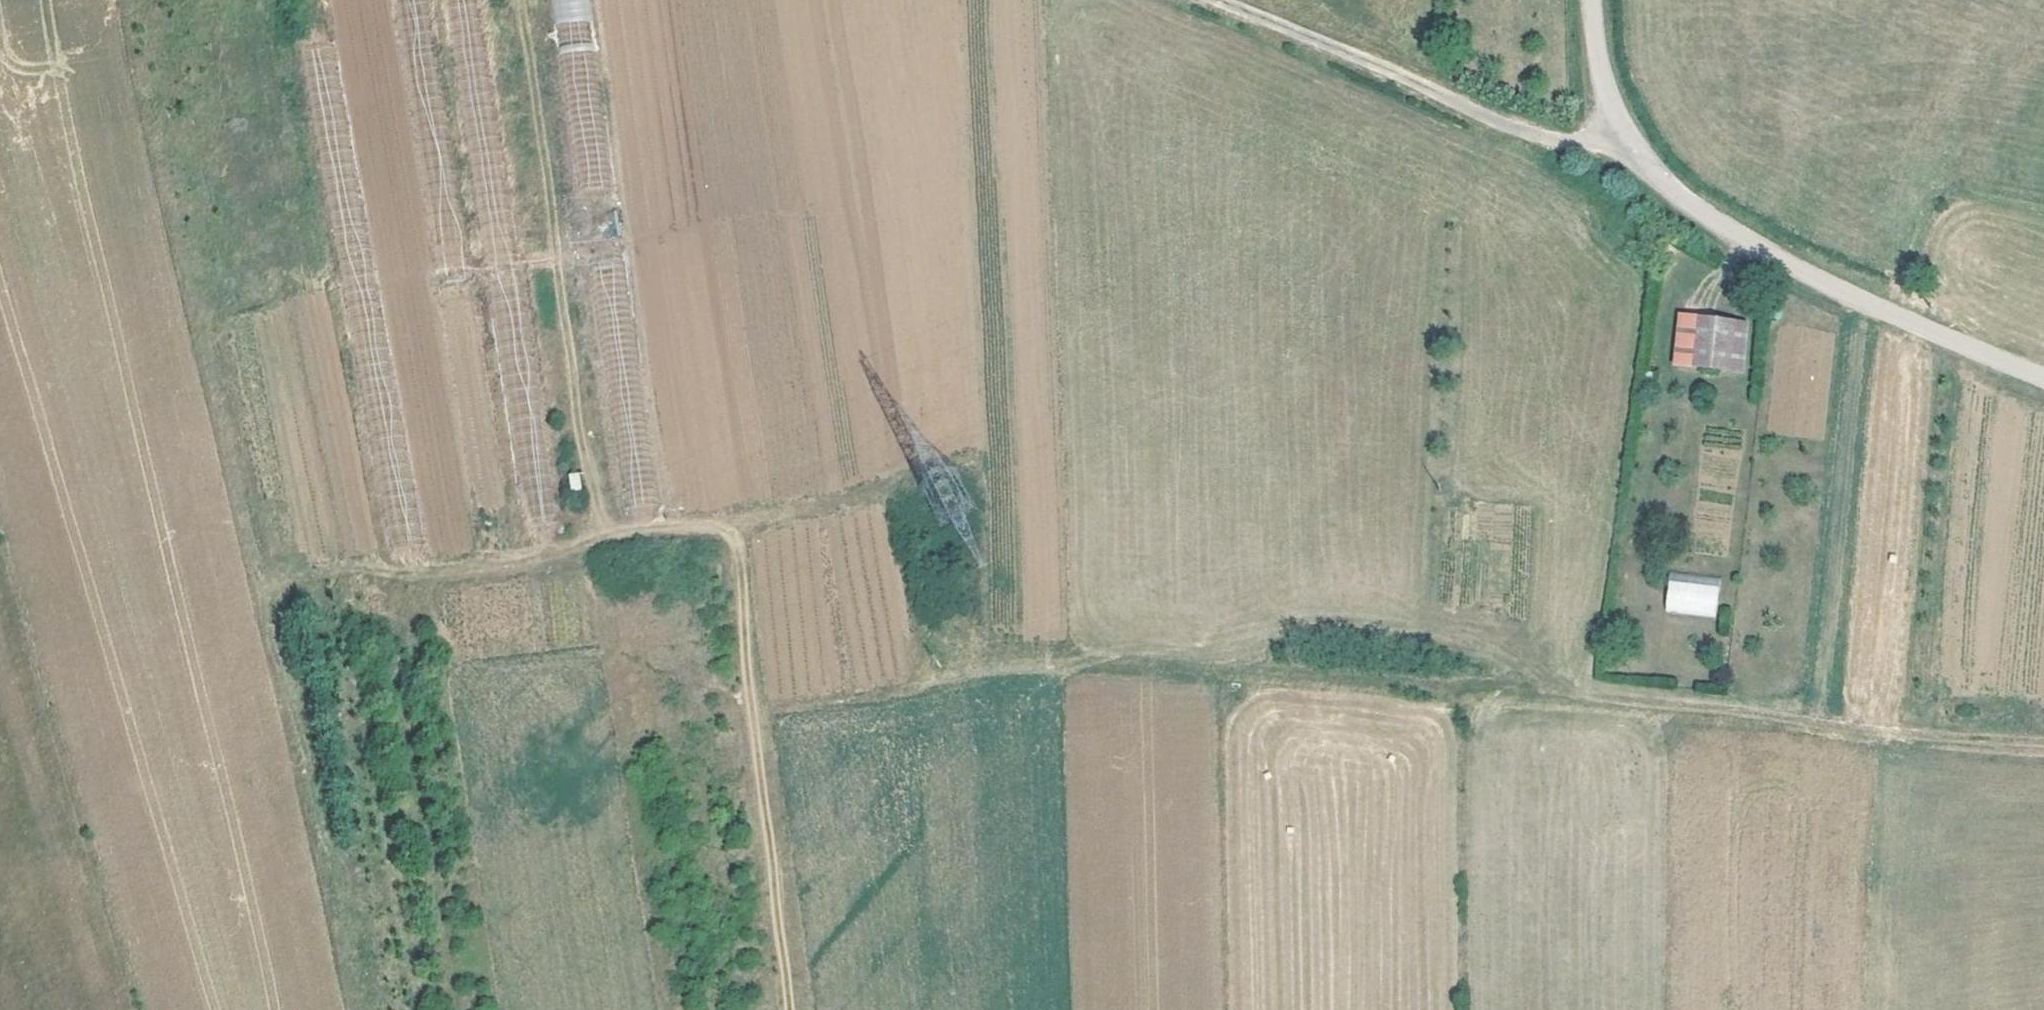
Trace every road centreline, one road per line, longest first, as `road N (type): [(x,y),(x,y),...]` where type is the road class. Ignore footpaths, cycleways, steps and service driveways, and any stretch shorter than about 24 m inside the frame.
road 1 (residential): [(1591,0),(1610,108),(1641,159),(1685,203),(1806,274),(2043,378)]
road 2 (track): [(1641,159),(1546,138),(1223,0)]

